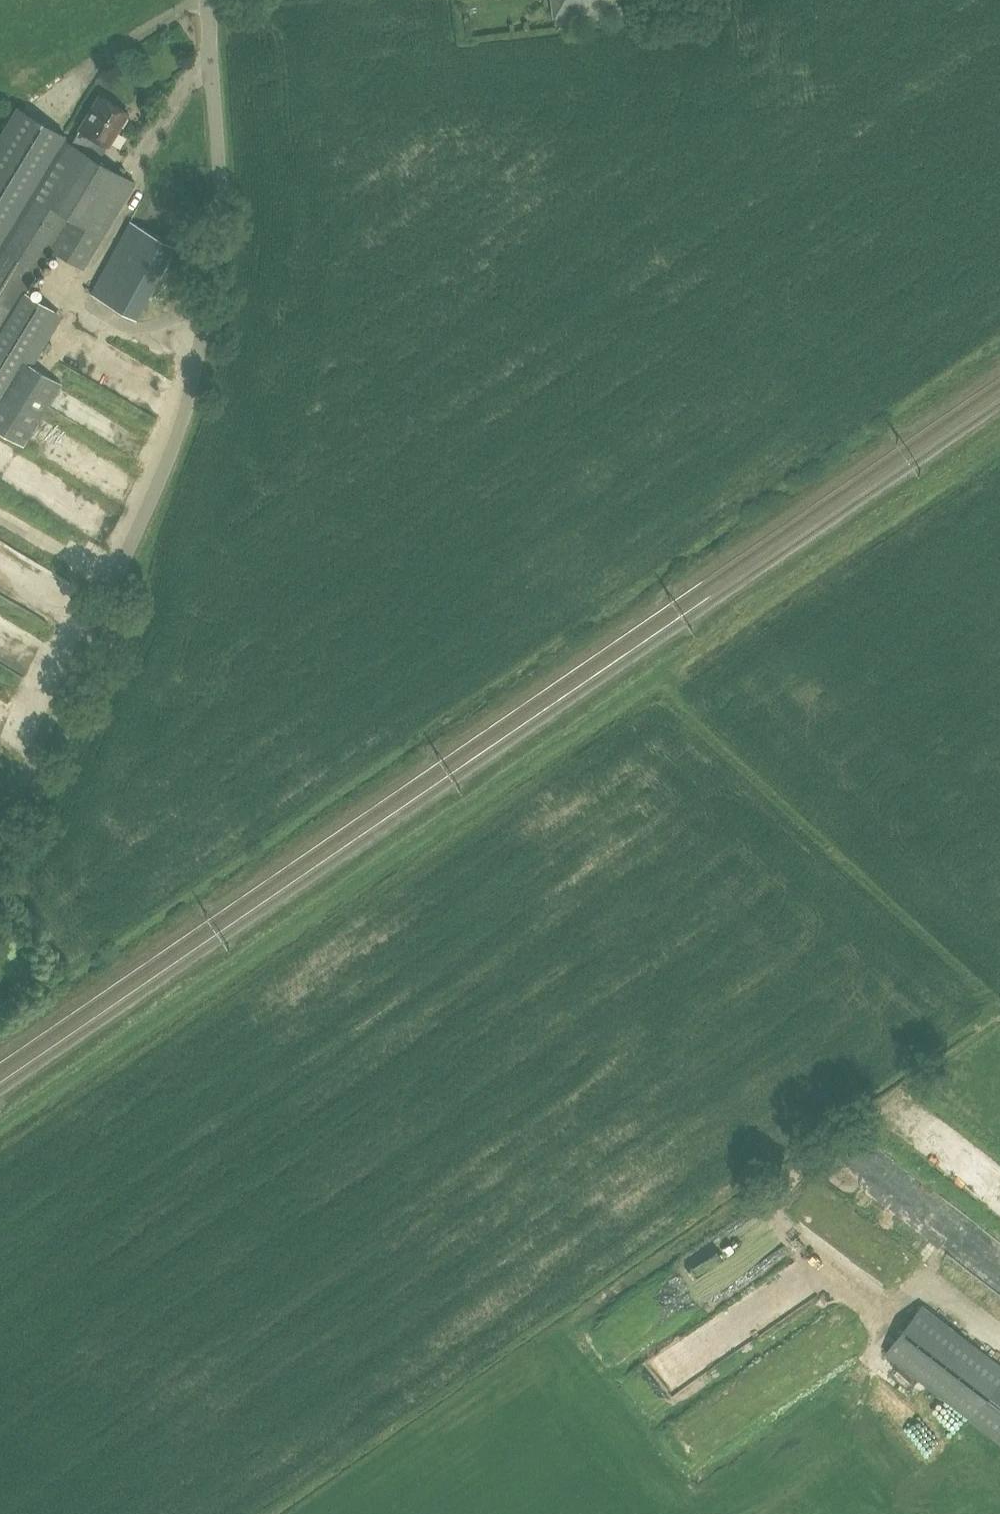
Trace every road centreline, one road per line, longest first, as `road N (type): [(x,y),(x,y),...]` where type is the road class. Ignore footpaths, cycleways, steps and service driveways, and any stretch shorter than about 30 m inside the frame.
road 1 (unclassified): [(0,825),(187,410),(221,291),(227,182),(213,0)]

